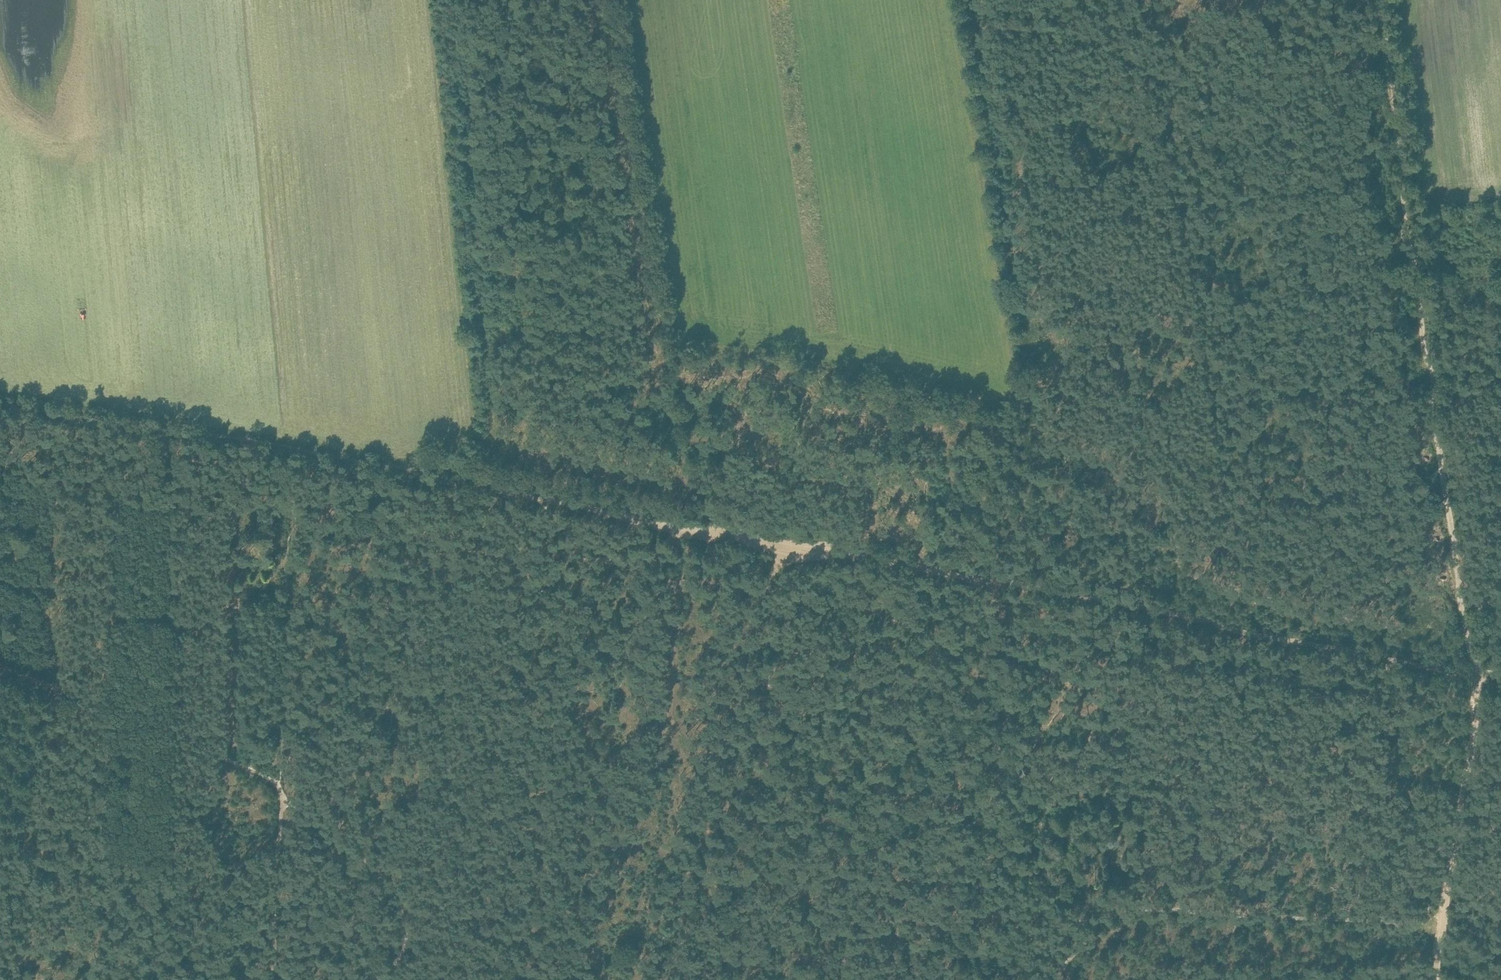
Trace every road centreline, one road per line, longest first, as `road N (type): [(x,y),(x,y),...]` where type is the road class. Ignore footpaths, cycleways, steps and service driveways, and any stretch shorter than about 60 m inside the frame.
road 1 (track): [(1500,678),(1465,678),(1430,663),(462,480),(0,403)]
road 2 (track): [(1380,0),(1469,695),(1433,979)]
road 3 (track): [(272,780),(0,661)]

